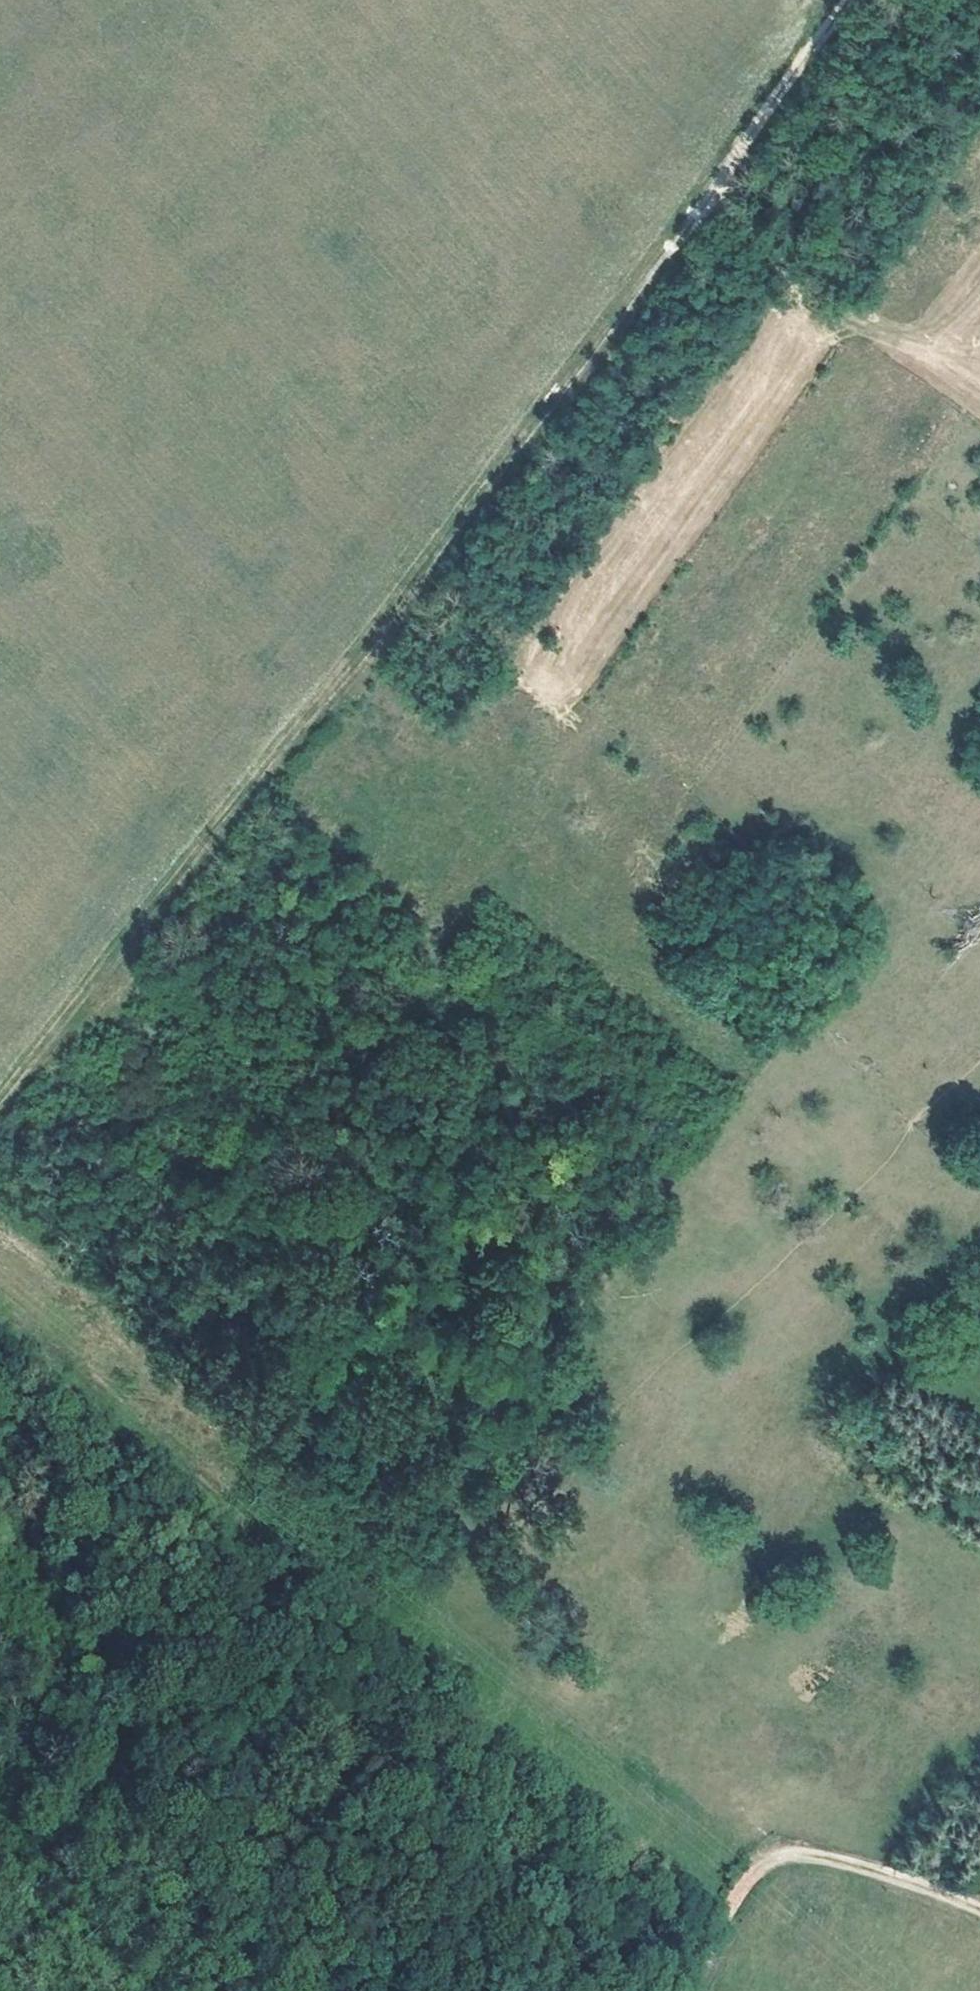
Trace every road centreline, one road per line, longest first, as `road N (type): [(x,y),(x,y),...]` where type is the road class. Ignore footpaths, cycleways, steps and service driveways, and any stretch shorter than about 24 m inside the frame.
road 1 (track): [(854,0),(625,314),(0,1099)]
road 2 (track): [(979,1914),(944,1898),(778,1863),(733,1907),(694,1990)]

